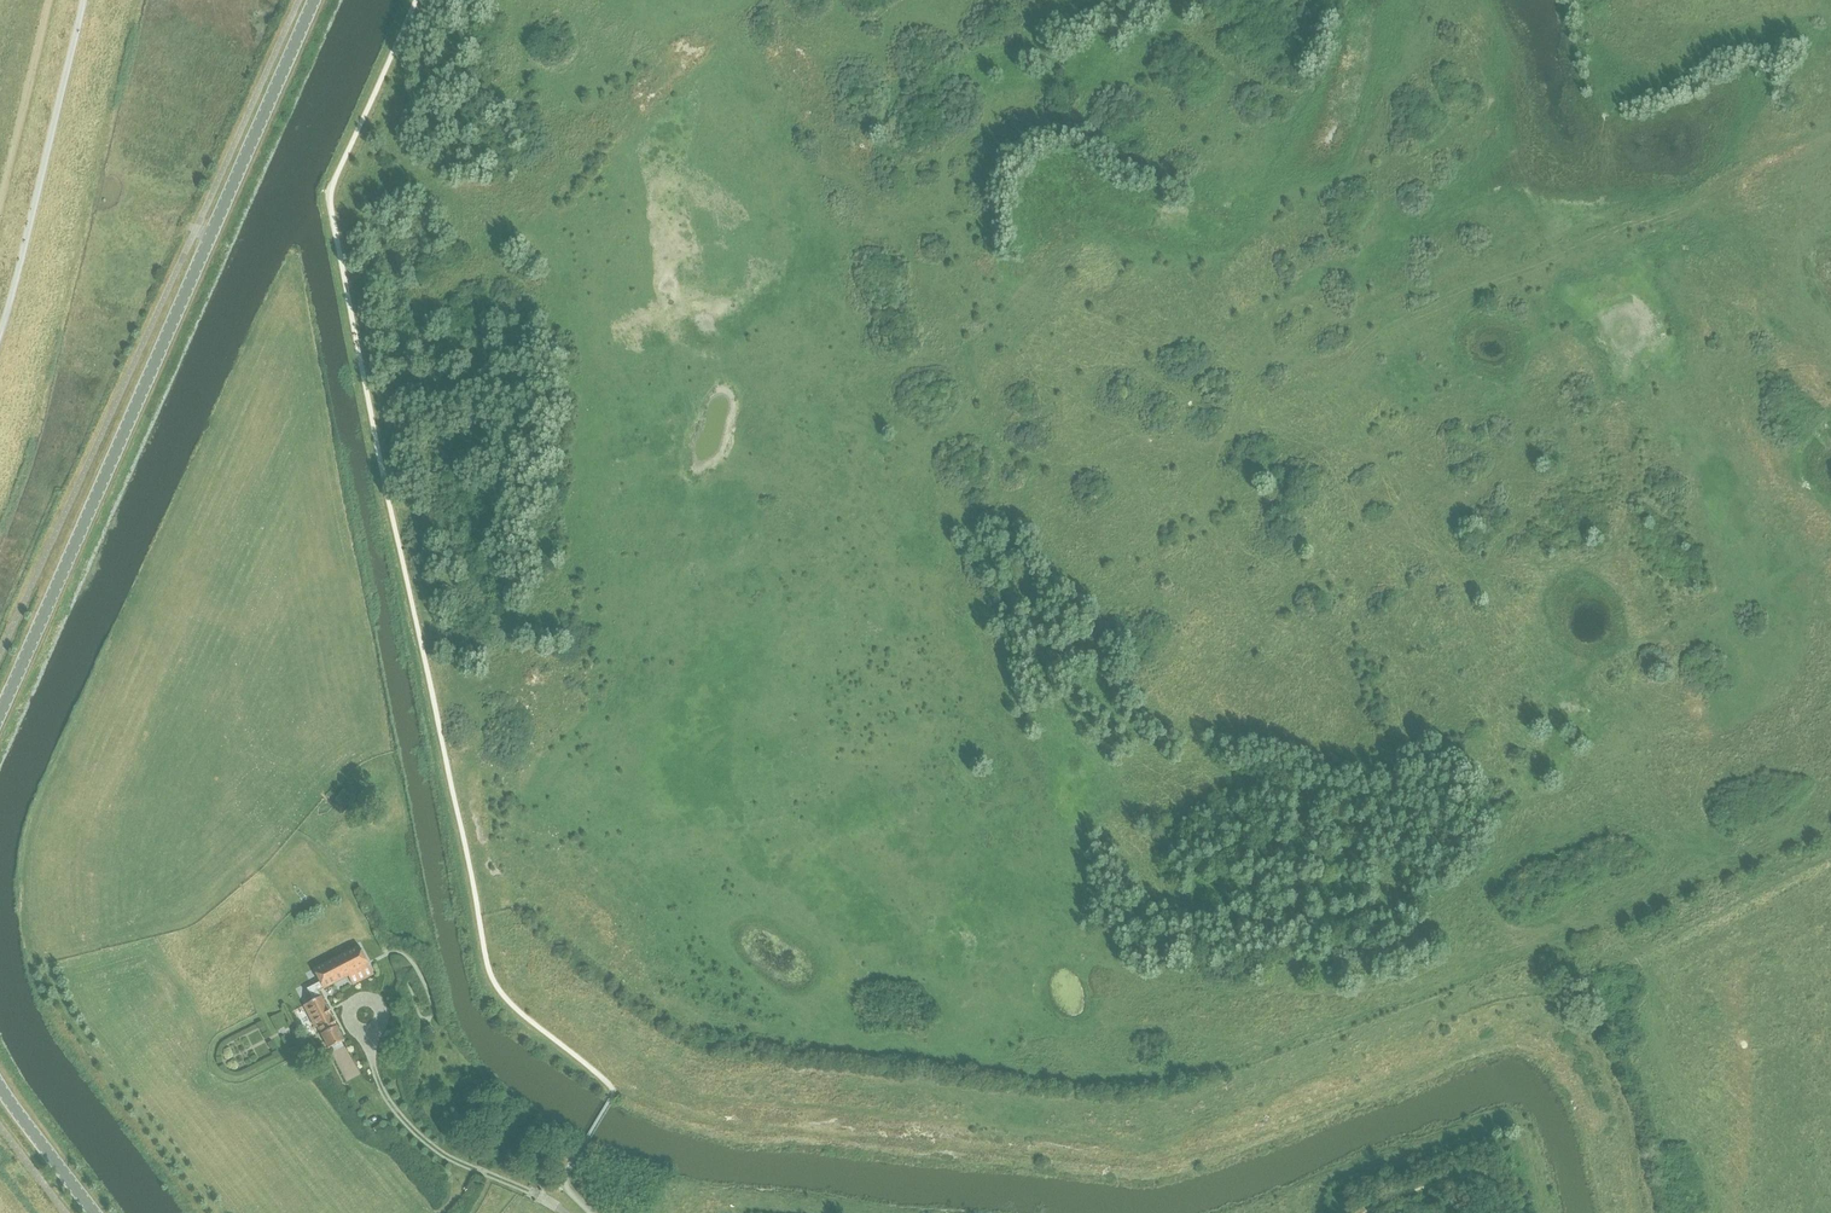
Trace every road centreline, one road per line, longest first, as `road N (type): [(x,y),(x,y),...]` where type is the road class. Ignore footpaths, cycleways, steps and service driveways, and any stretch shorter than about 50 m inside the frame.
road 1 (tertiary): [(0,715),(315,0)]
road 2 (track): [(1321,364),(1830,136)]
road 3 (tertiary): [(95,1212),(0,1085)]

